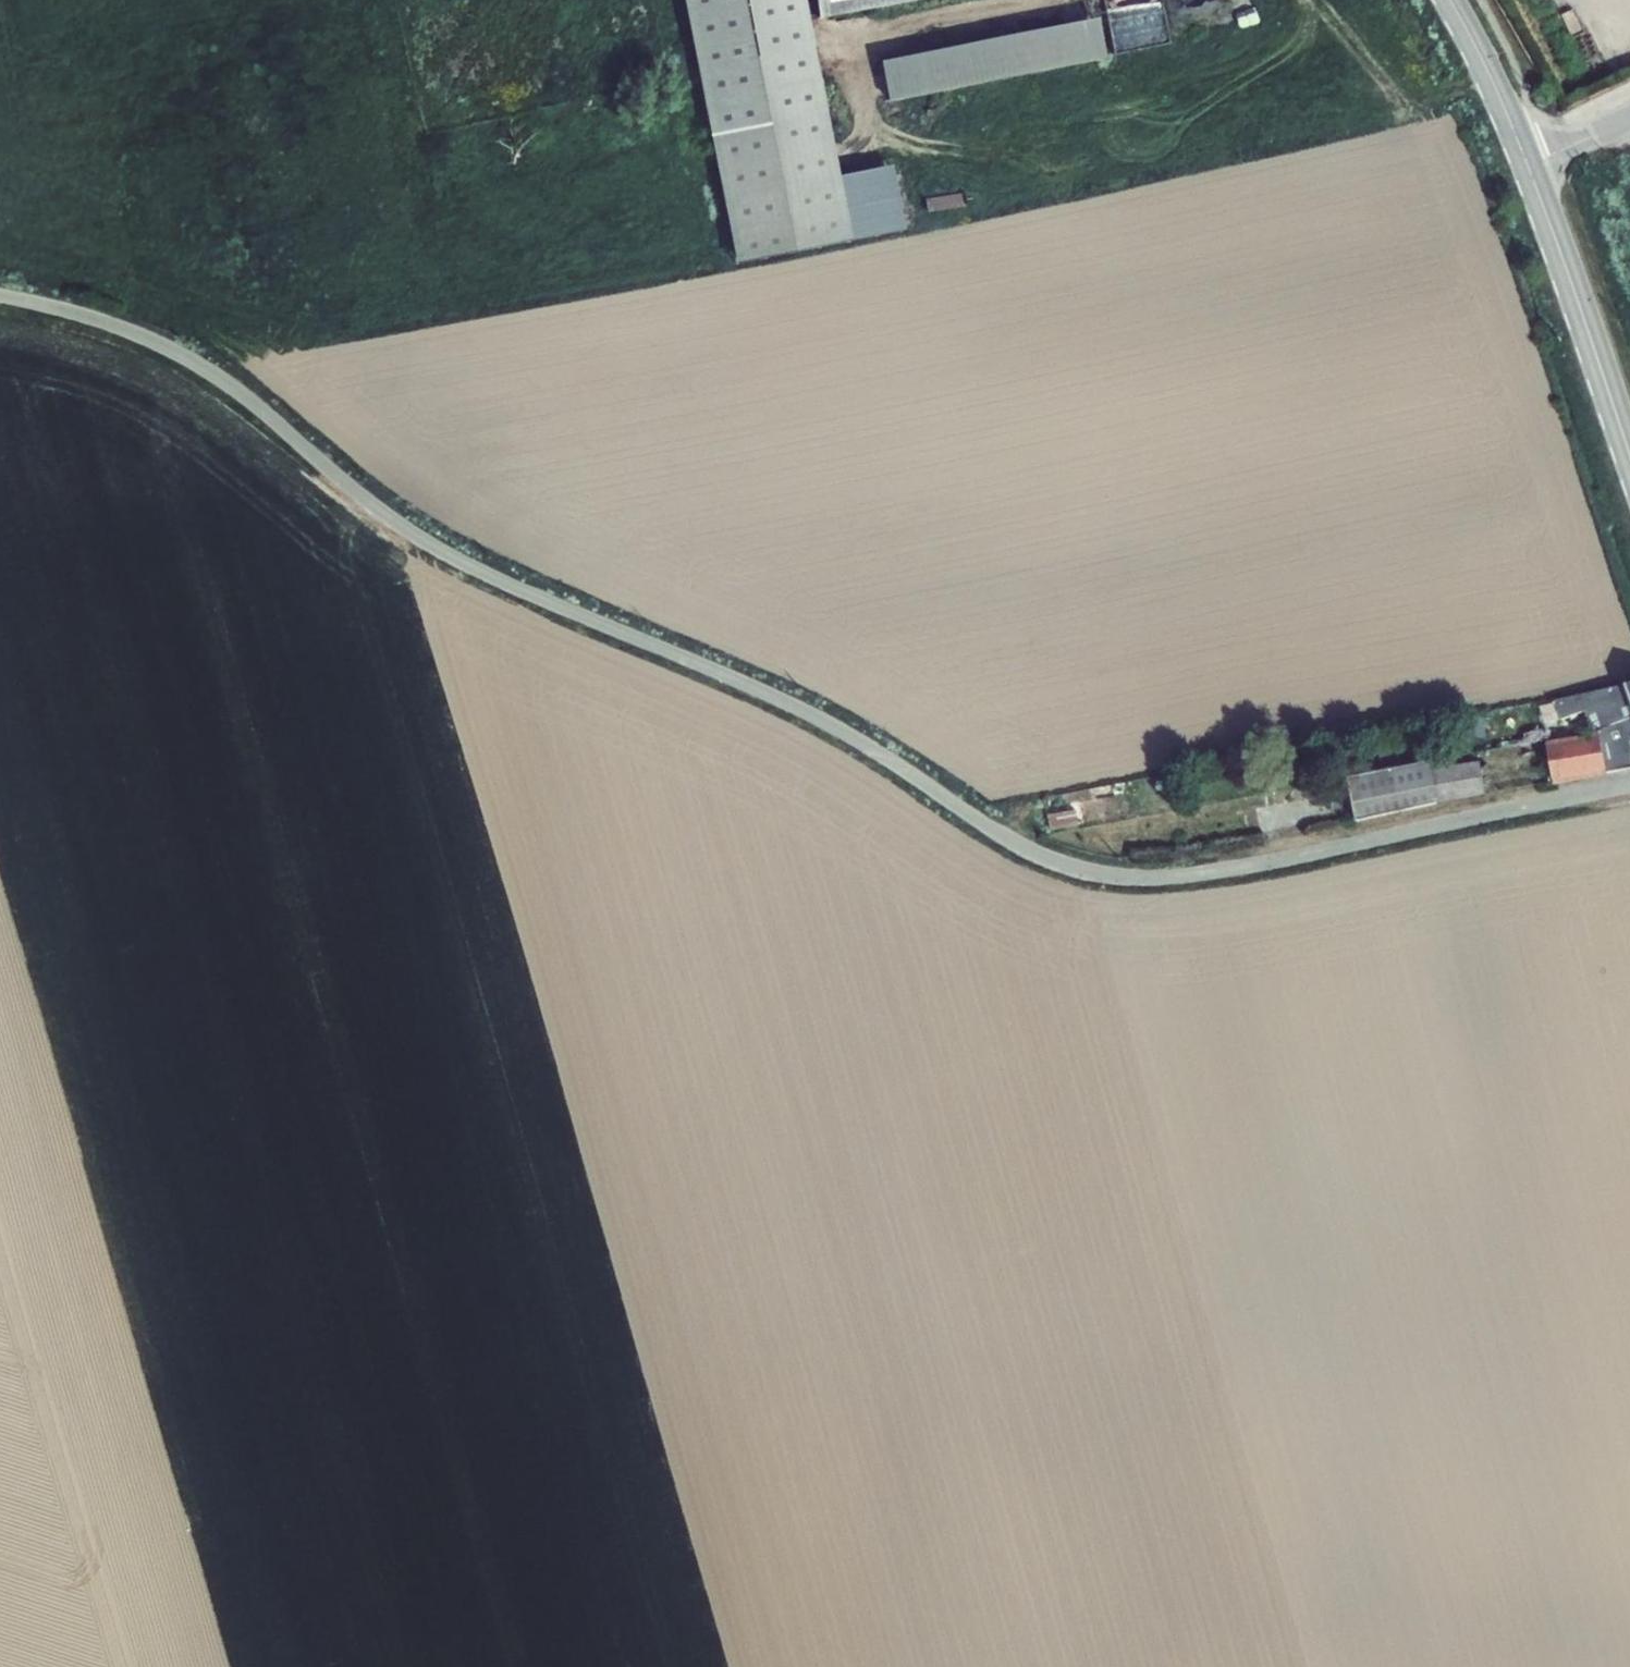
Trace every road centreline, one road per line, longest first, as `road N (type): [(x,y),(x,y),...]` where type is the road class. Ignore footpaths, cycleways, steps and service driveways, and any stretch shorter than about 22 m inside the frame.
road 1 (unclassified): [(1629,783),(1198,873),(1136,876),(1062,862),(777,696),(518,588),(421,539),(232,388),(159,343),(0,294)]
road 2 (secondary): [(1525,163),(1629,456)]
road 3 (secondary): [(1453,0),(1525,163)]

